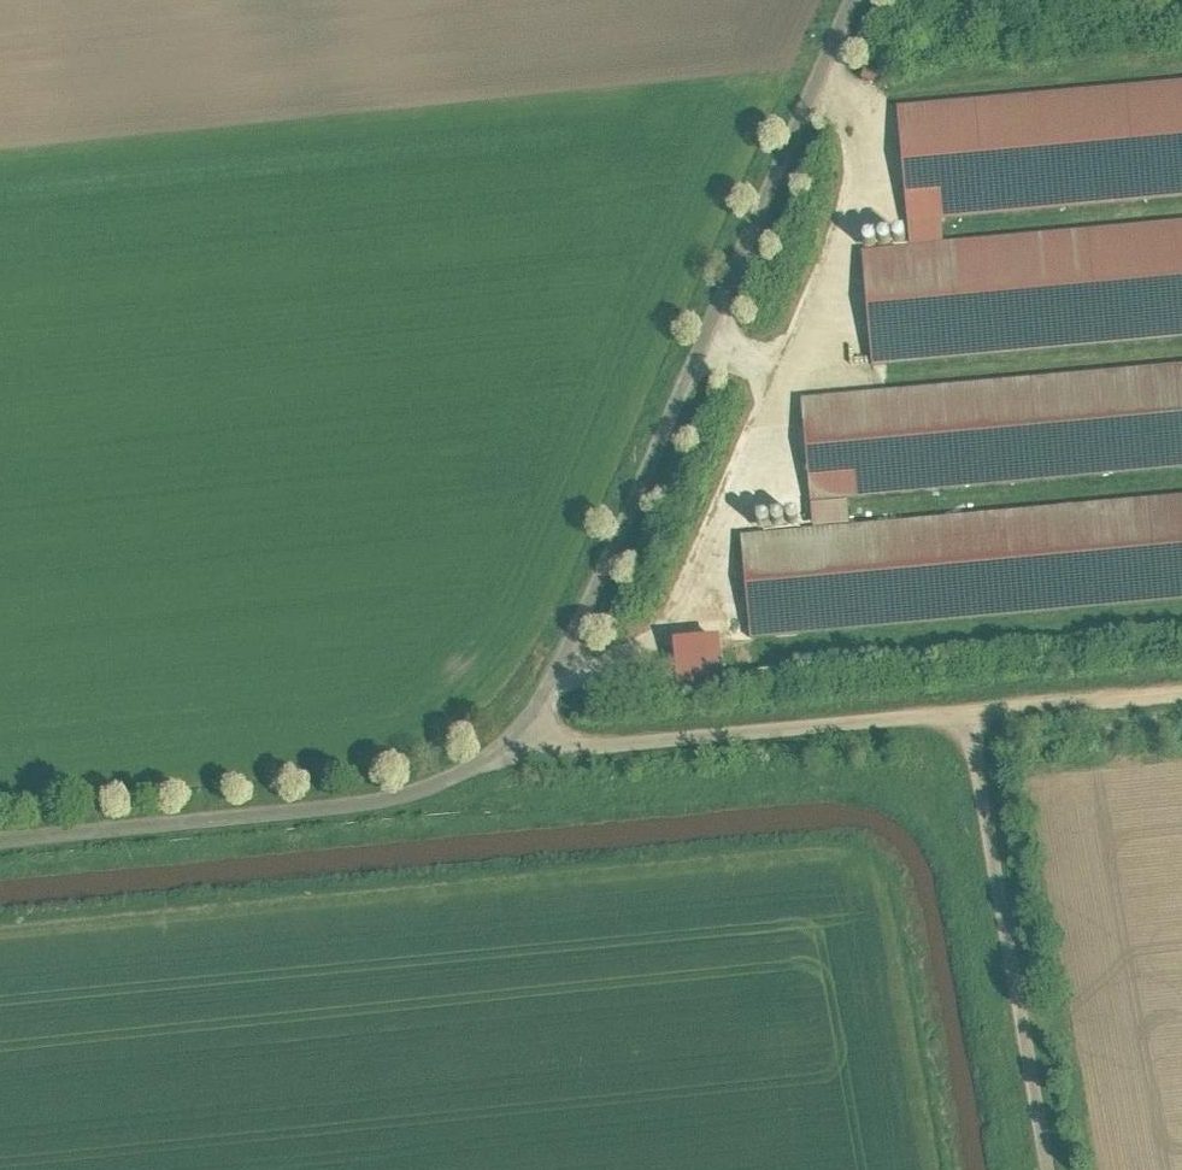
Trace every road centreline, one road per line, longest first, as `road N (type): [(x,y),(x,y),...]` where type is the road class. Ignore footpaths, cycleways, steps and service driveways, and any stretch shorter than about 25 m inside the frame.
road 1 (unclassified): [(858,0),(543,710),(500,753),(451,781),(382,801),(0,842)]
road 2 (track): [(500,753),(968,712),(1048,1169)]
road 3 (track): [(968,712),(1181,691)]

